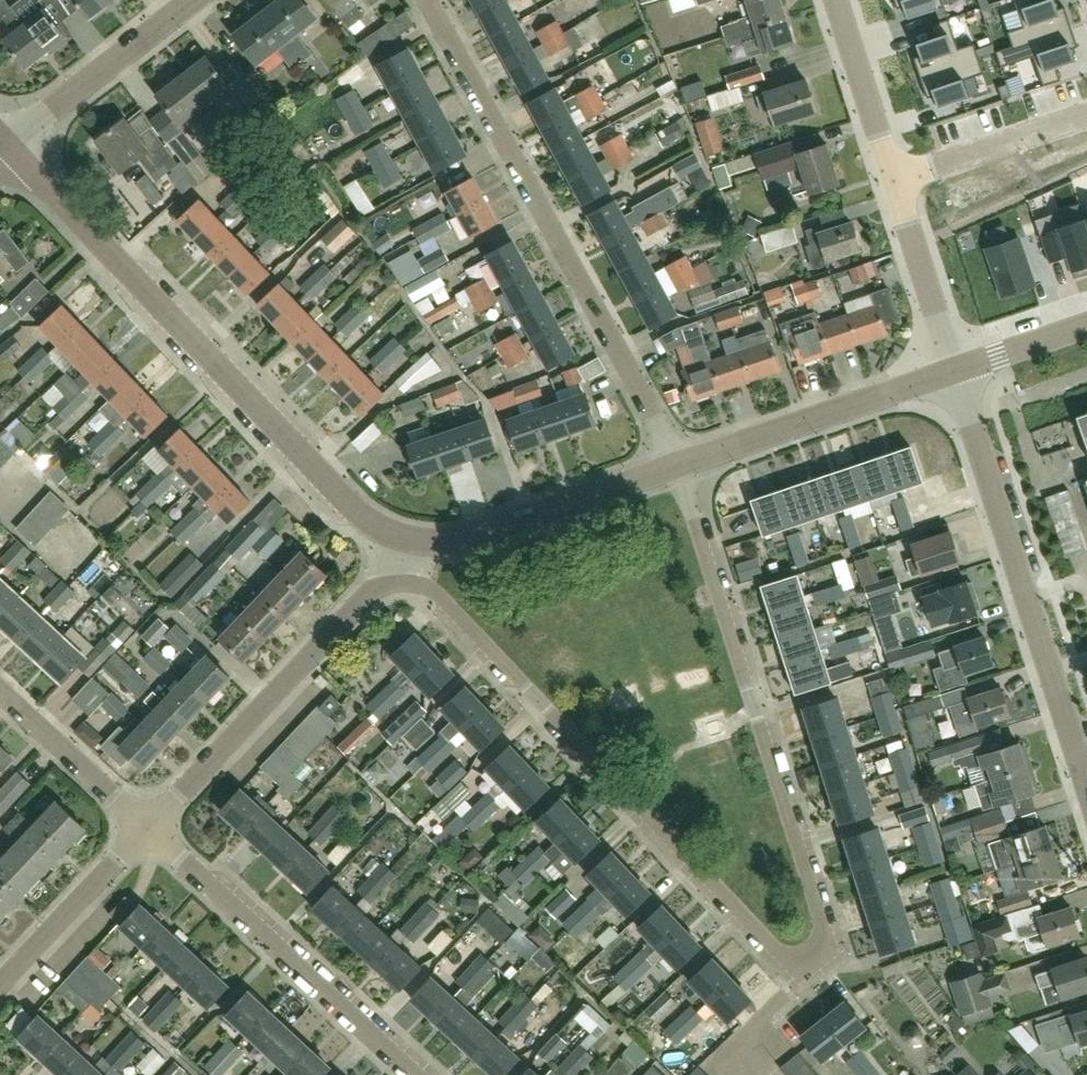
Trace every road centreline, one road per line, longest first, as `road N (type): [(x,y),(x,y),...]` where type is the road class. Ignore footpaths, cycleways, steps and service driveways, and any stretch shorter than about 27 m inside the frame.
road 1 (residential): [(405,583),(439,592),(759,946),(789,960),(814,956),(823,938),(816,903),(680,465)]
road 2 (unclassified): [(415,541),(359,513),(3,145)]
road 3 (residential): [(680,465),(430,0)]
road 4 (residential): [(1086,778),(955,370)]
road 5 (residential): [(414,1074),(145,827)]
road 6 (residential): [(145,827),(367,594),(405,583)]
road 7 (unclassified): [(955,370),(680,465)]
road 8 (unclassified): [(680,465),(486,532),(415,541)]
road 9 (residential): [(3,145),(194,0)]
road 10 (residential): [(0,984),(145,827)]
road 11 (residential): [(893,178),(1086,118)]
road 12 (residential): [(955,370),(893,178)]
road 13 (residential): [(145,827),(0,692)]
road 14 (residential): [(893,178),(836,0)]
road 15 (unclassified): [(1086,324),(955,370)]

